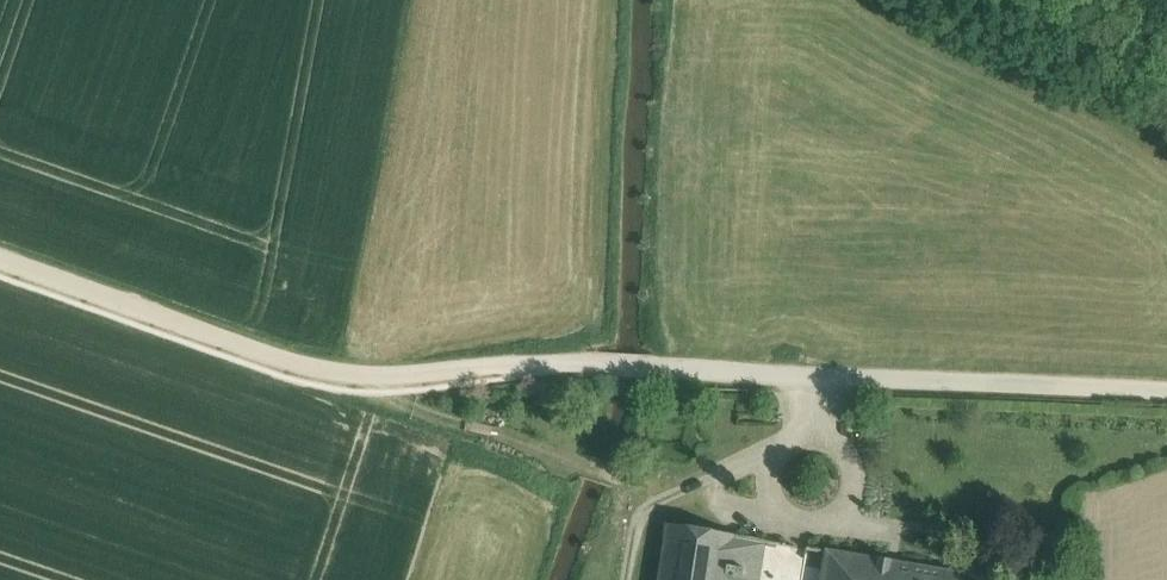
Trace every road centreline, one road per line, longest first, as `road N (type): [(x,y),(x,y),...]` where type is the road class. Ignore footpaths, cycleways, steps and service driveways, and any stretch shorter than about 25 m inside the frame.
road 1 (track): [(1166,388),(589,358),(377,389),(0,258)]
road 2 (track): [(1166,449),(904,534),(812,526),(707,499),(377,389)]
road 3 (track): [(813,370),(812,424),(682,492),(650,529),(635,579)]
road 4 (track): [(798,437),(826,436),(847,453),(853,498),(842,510),(804,521),(790,514),(773,493),(770,474),(783,449)]

